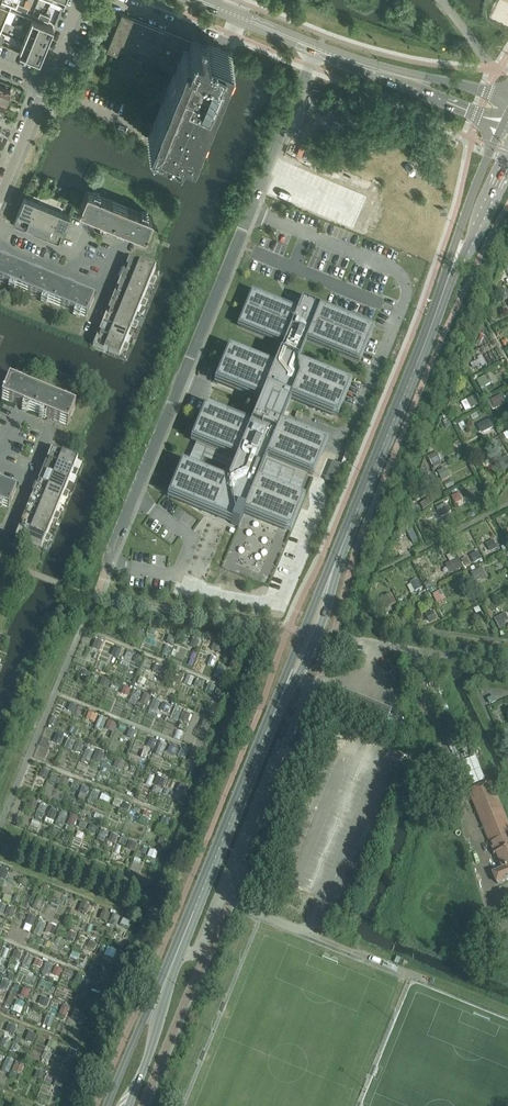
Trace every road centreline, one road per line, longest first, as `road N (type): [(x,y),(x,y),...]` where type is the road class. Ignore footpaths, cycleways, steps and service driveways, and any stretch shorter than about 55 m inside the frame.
road 1 (residential): [(318,50),(109,562)]
road 2 (unclassified): [(175,958),(198,955),(309,684)]
road 3 (secondary): [(349,531),(446,283)]
road 4 (secondary): [(175,958),(269,726)]
road 5 (secondary): [(349,531),(269,726)]
road 6 (secondary): [(499,123),(446,283)]
road 7 (secondary): [(298,678),(326,615),(349,531)]
road 8 (residential): [(104,292),(127,237),(90,221),(76,254)]
road 9 (residential): [(0,458),(17,416),(51,429),(32,478)]
road 10 (unclassified): [(376,645),(507,668)]
road 11 (tertiary): [(318,50),(196,0)]
road 12 (secondary): [(446,283),(507,172)]
road 13 (residential): [(0,201),(46,86)]
road 14 (secondary): [(159,997),(106,1105)]

